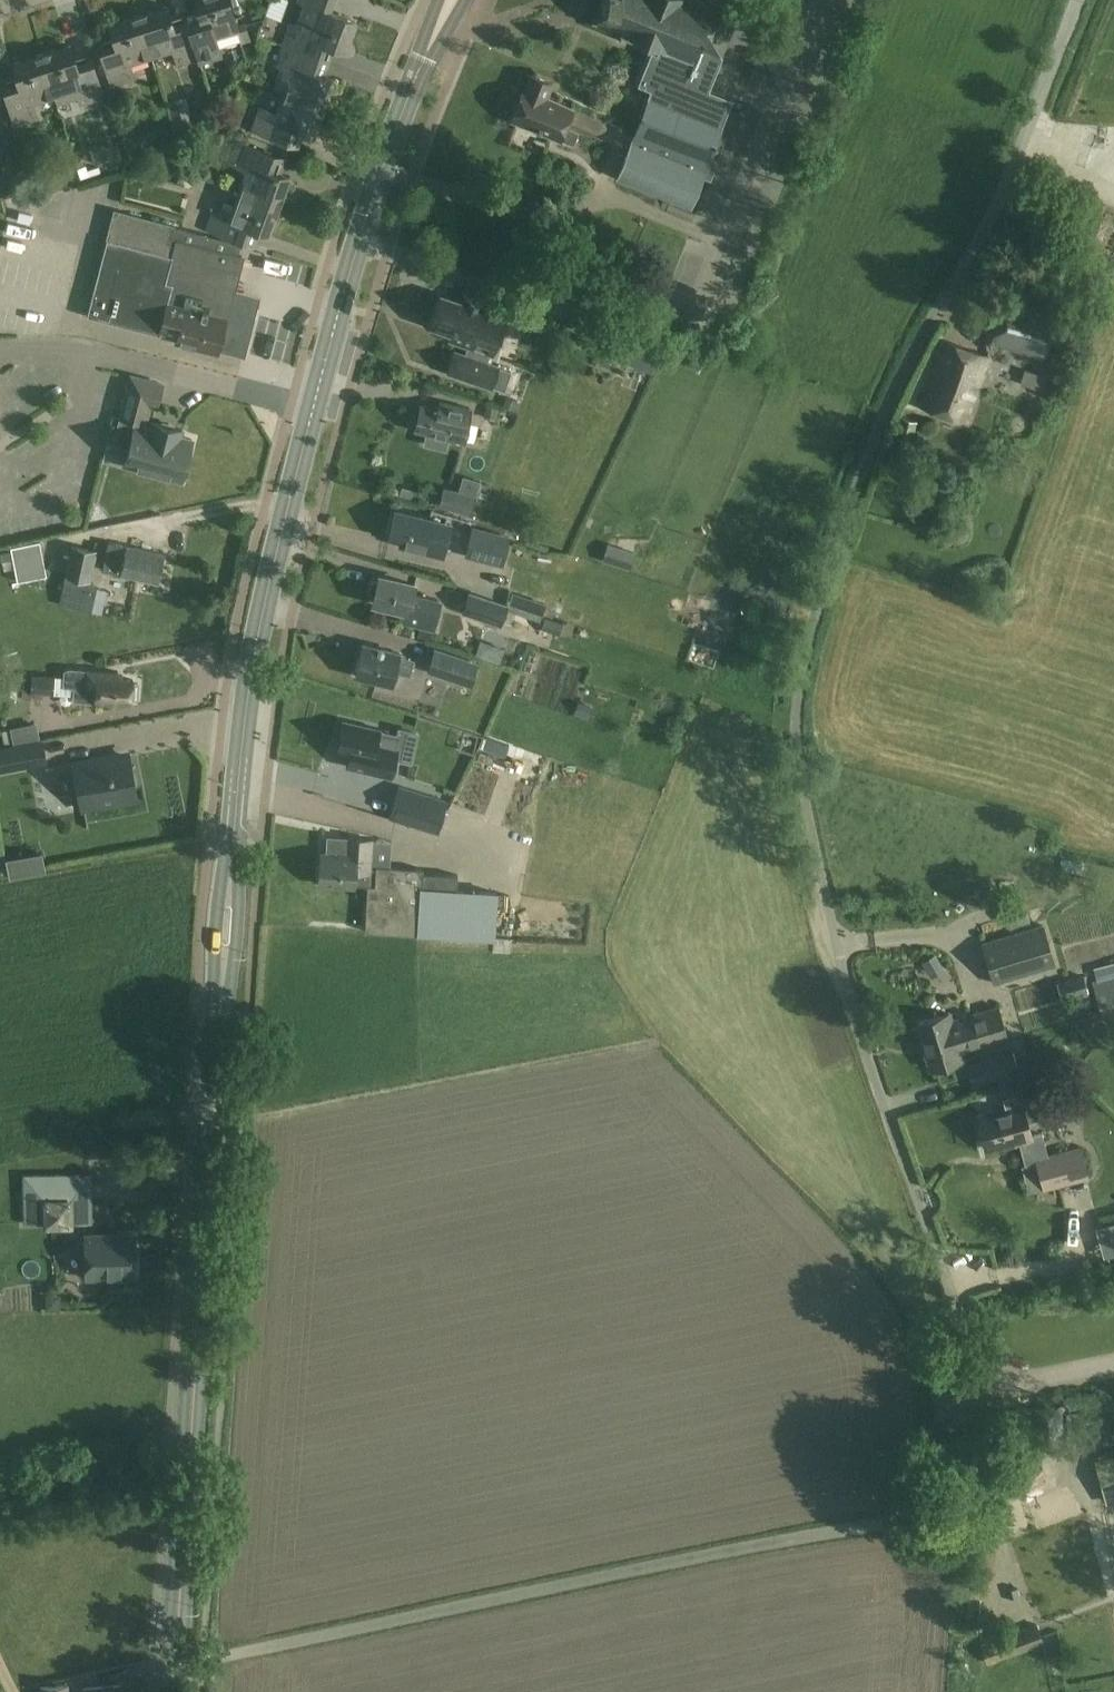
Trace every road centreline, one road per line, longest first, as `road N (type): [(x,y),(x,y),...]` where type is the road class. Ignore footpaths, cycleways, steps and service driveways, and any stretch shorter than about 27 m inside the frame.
road 1 (unclassified): [(175,1659),(225,1657),(644,1568),(951,1515),(986,1489),(989,1425),(967,1334),(860,1032),(833,924),(801,768),(799,704),(813,630),(880,429),(996,210),(1079,0)]
road 2 (secondary): [(175,1659),(248,688),(303,443),(379,173),(439,22)]

